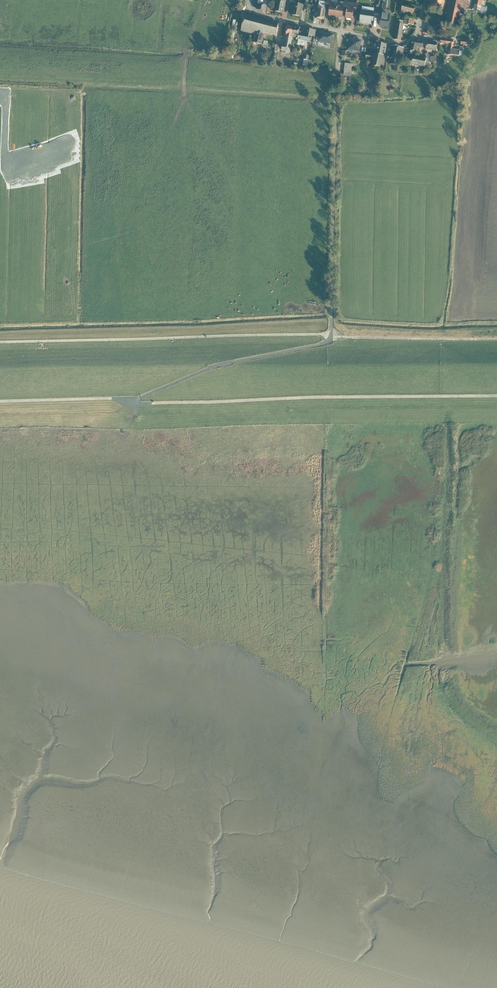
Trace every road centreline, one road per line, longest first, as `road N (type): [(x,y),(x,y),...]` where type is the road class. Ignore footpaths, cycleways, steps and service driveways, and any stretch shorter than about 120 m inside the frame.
road 1 (track): [(0,402),(496,395)]
road 2 (track): [(0,342),(496,338)]
road 3 (track): [(331,335),(129,401),(136,418)]

